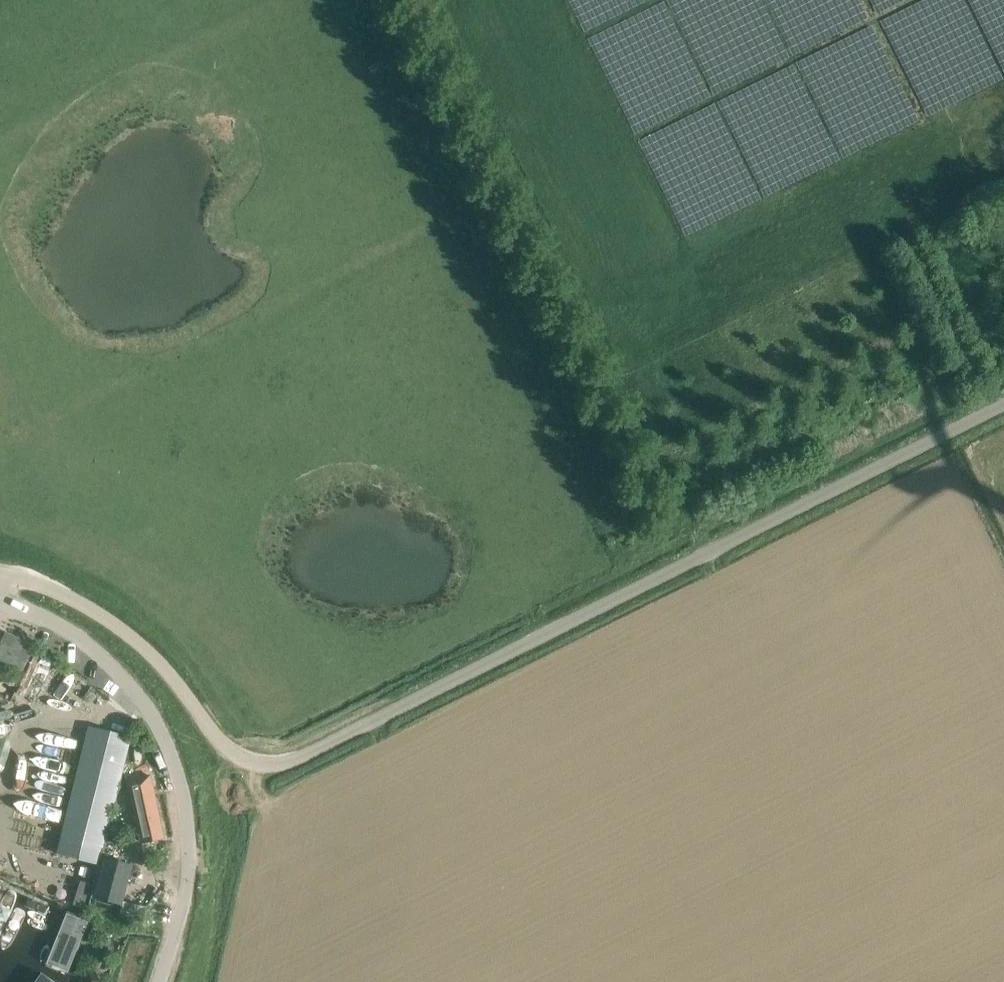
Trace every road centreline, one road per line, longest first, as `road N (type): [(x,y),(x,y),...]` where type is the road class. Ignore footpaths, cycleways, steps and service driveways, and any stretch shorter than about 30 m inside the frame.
road 1 (unclassified): [(0,578),(64,591),(106,616),(144,644),(220,742),(276,765),(1003,405)]
road 2 (unclassified): [(156,981),(189,869),(182,789),(157,727),(119,675),(0,595)]

